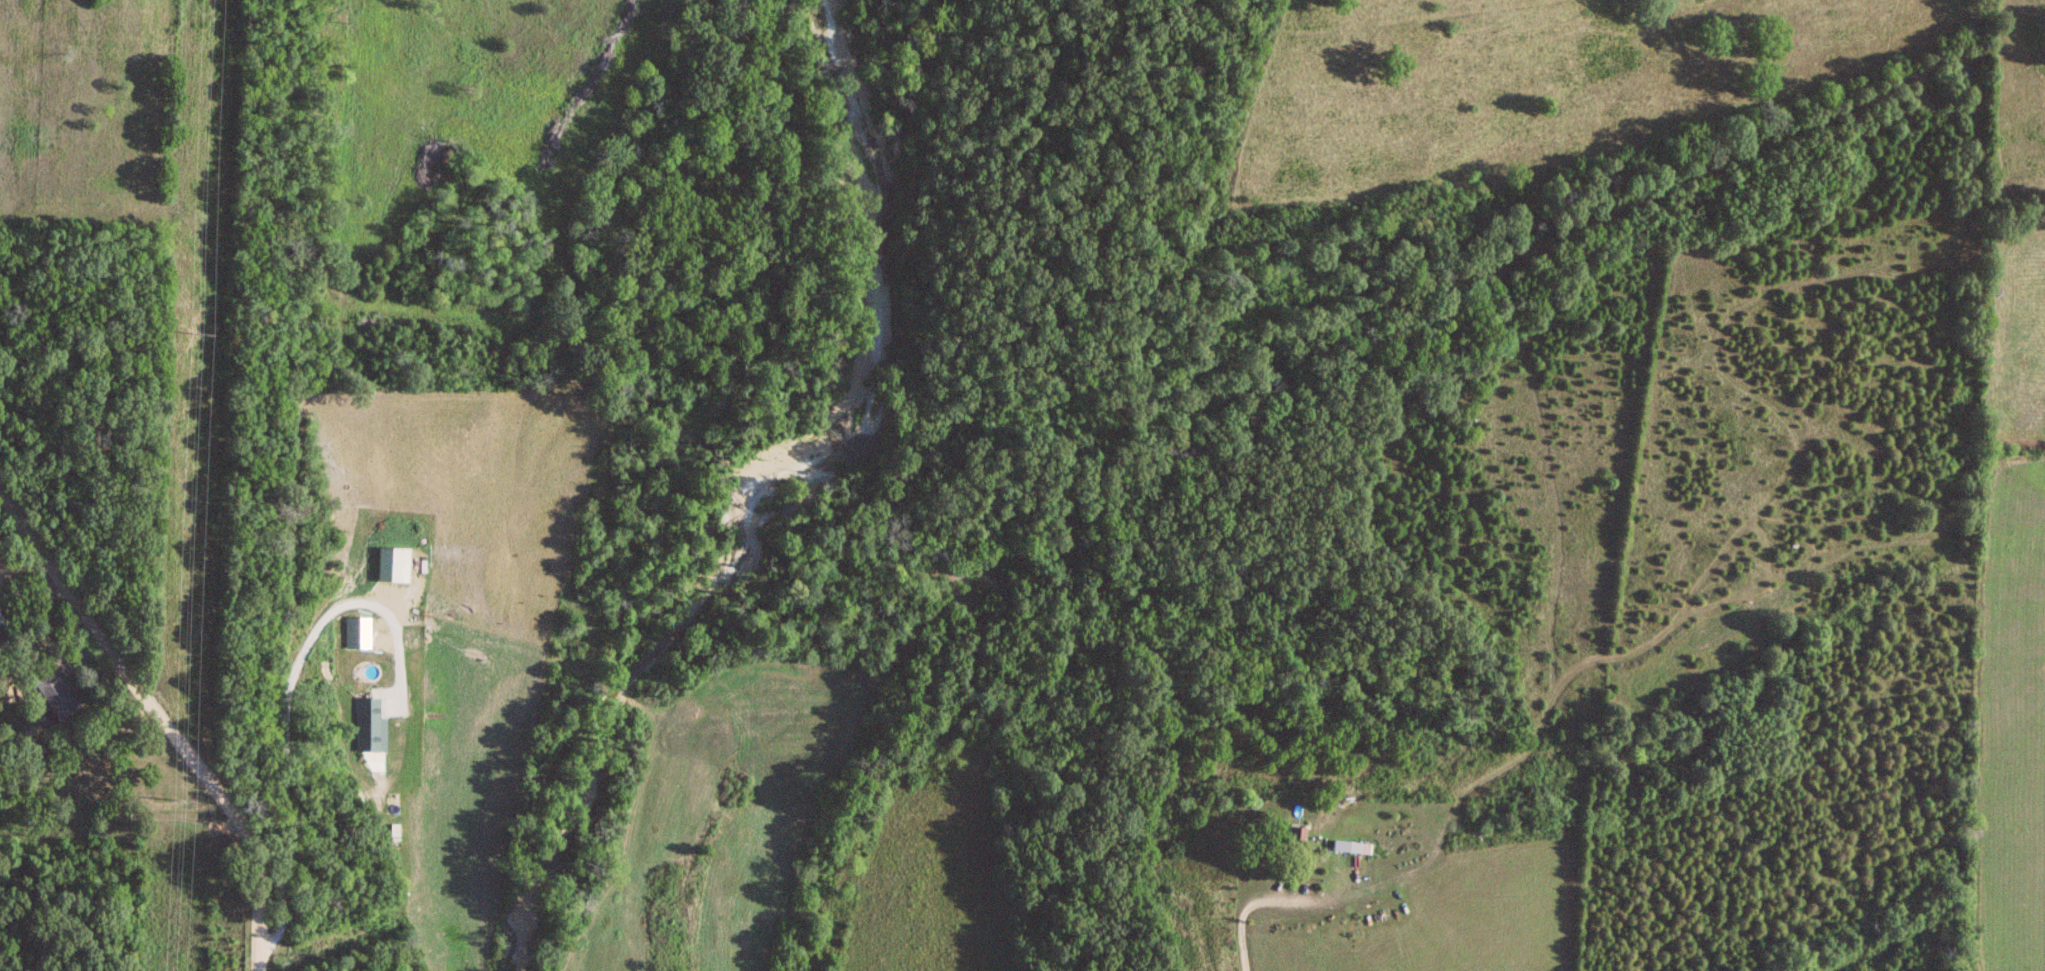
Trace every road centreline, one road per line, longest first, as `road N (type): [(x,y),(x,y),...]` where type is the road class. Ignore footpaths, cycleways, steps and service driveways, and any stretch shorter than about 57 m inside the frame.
road 1 (residential): [(261,970),(260,873),(244,839),(0,494)]

